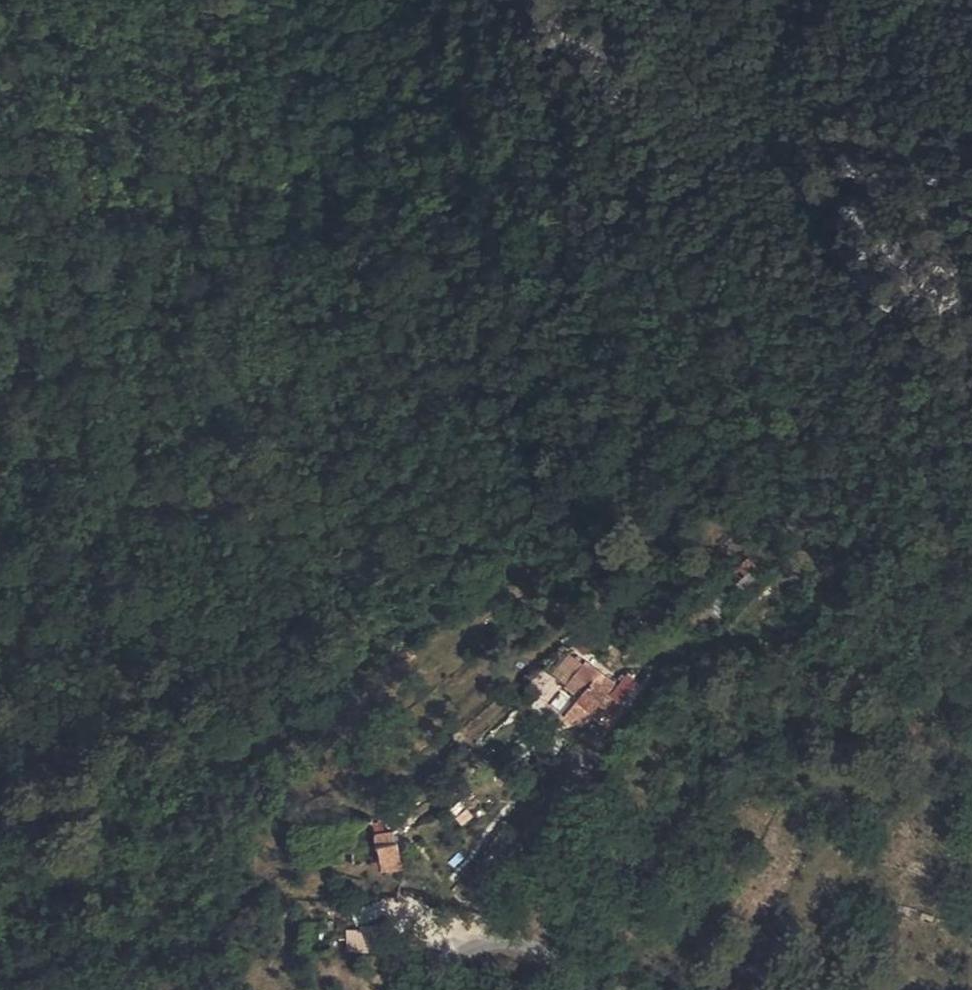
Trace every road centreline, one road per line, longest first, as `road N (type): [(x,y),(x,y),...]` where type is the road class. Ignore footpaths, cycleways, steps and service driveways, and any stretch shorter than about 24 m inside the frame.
road 1 (unclassified): [(426,989),(458,956),(495,944),(548,956),(610,989)]

